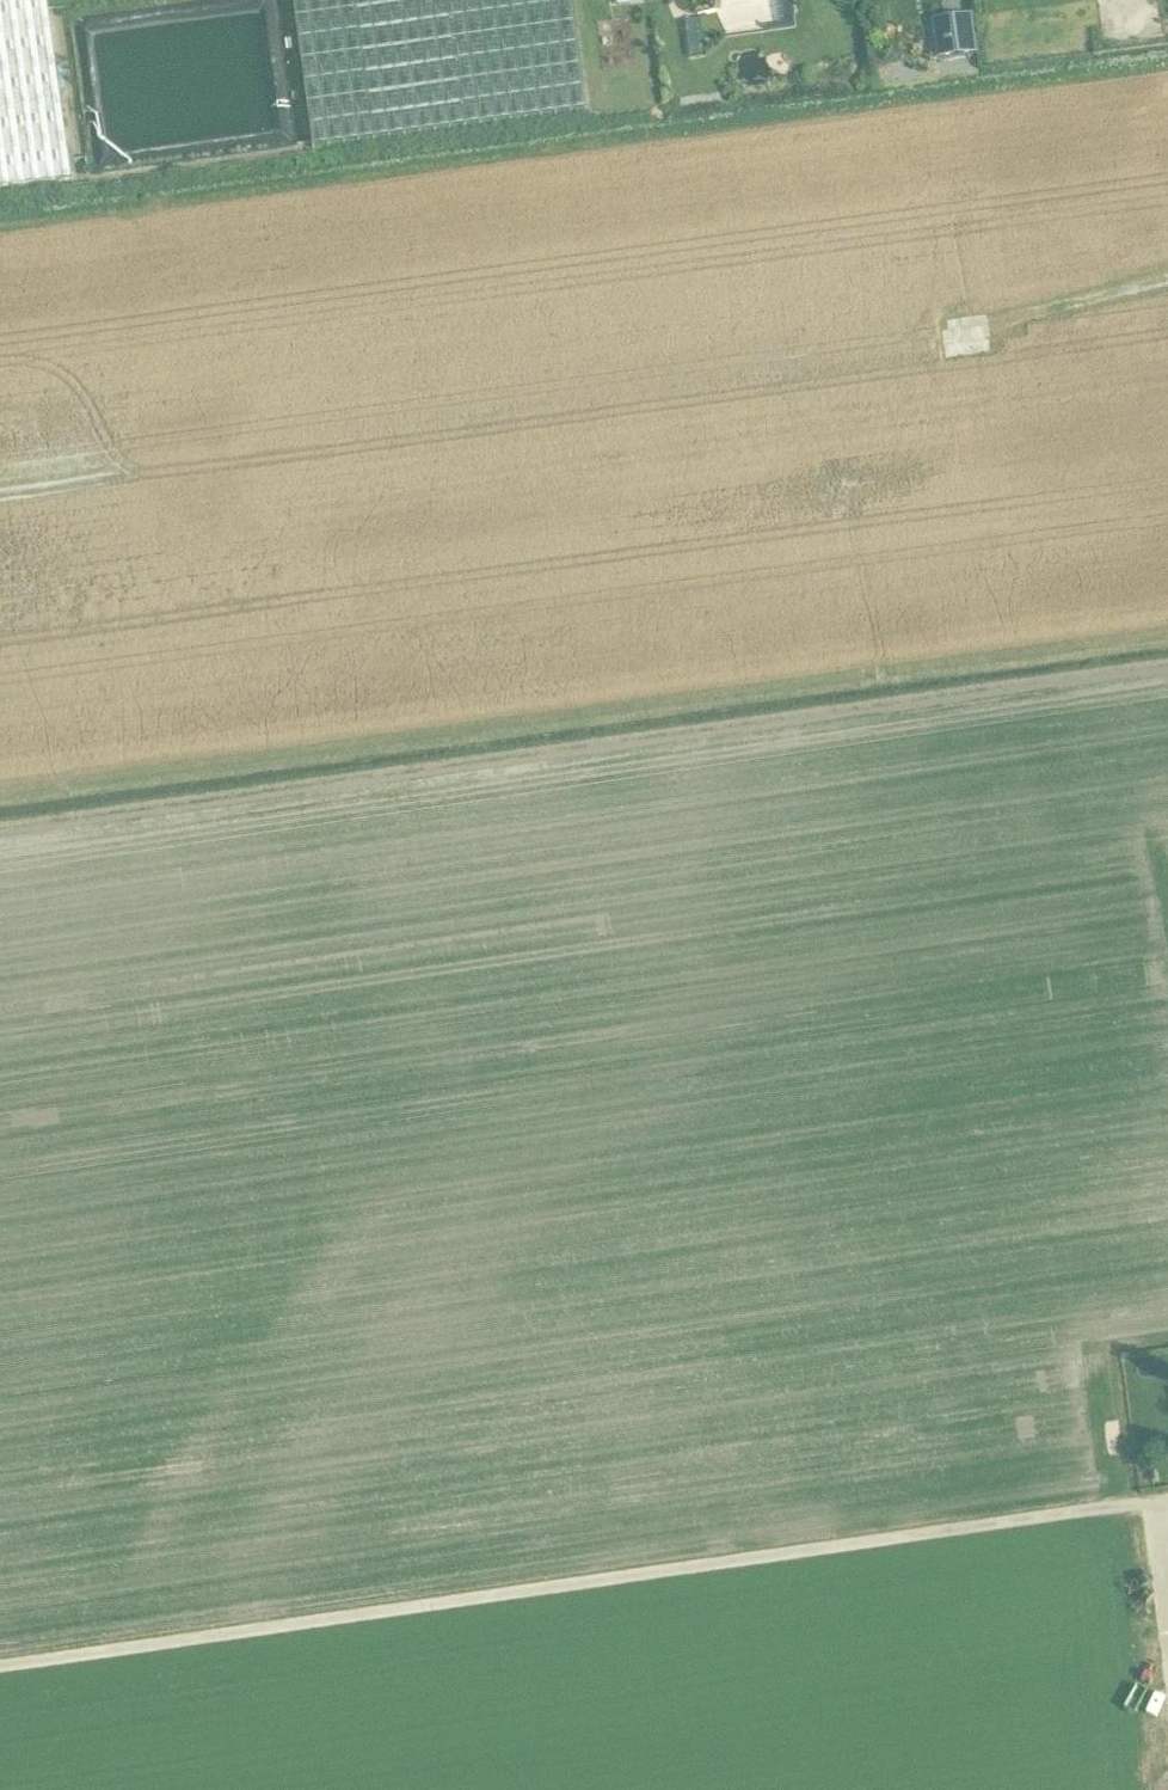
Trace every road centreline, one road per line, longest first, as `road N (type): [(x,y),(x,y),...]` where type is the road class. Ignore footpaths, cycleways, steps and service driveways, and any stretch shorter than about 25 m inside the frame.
road 1 (track): [(957,336),(1167,279)]

